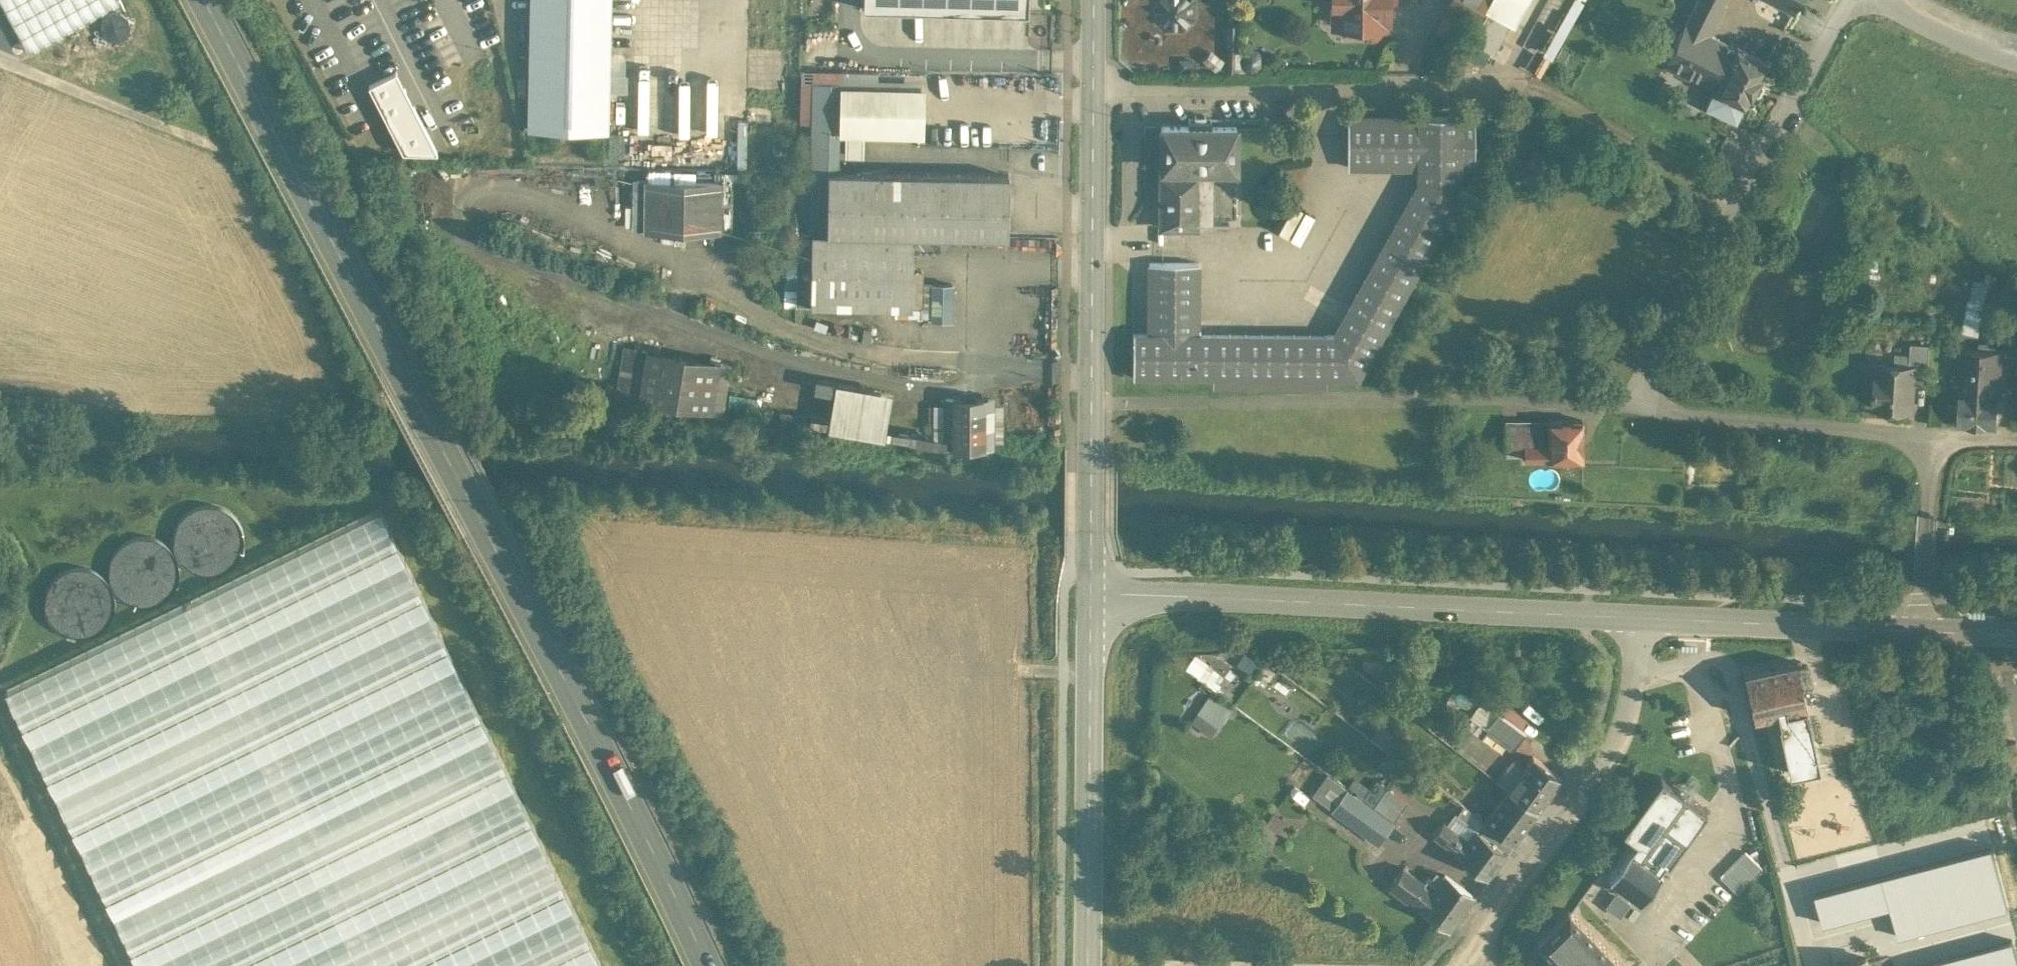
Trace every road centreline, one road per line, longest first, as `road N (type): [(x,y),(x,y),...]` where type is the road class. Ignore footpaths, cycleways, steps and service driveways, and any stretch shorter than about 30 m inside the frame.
road 1 (primary): [(208,0),(635,809),(708,965)]
road 2 (unclassified): [(1090,591),(1639,616)]
road 3 (secondary): [(1093,87),(1090,591)]
road 4 (unclassified): [(1625,404),(1471,391),(1124,401)]
road 5 (unclassified): [(1625,404),(1851,0)]
road 6 (unclassified): [(1516,84),(1093,87)]
road 7 (residential): [(1639,616),(1618,740),(1486,928),(1477,965)]
road 8 (secondary): [(1090,591),(1087,965)]
road 9 (unclassified): [(1933,434),(1625,404)]
road 10 (unclassified): [(1639,616),(1924,628)]
road 11 (unclassified): [(1933,434),(1924,628)]
road 12 (unclassified): [(1900,0),(2016,61)]

